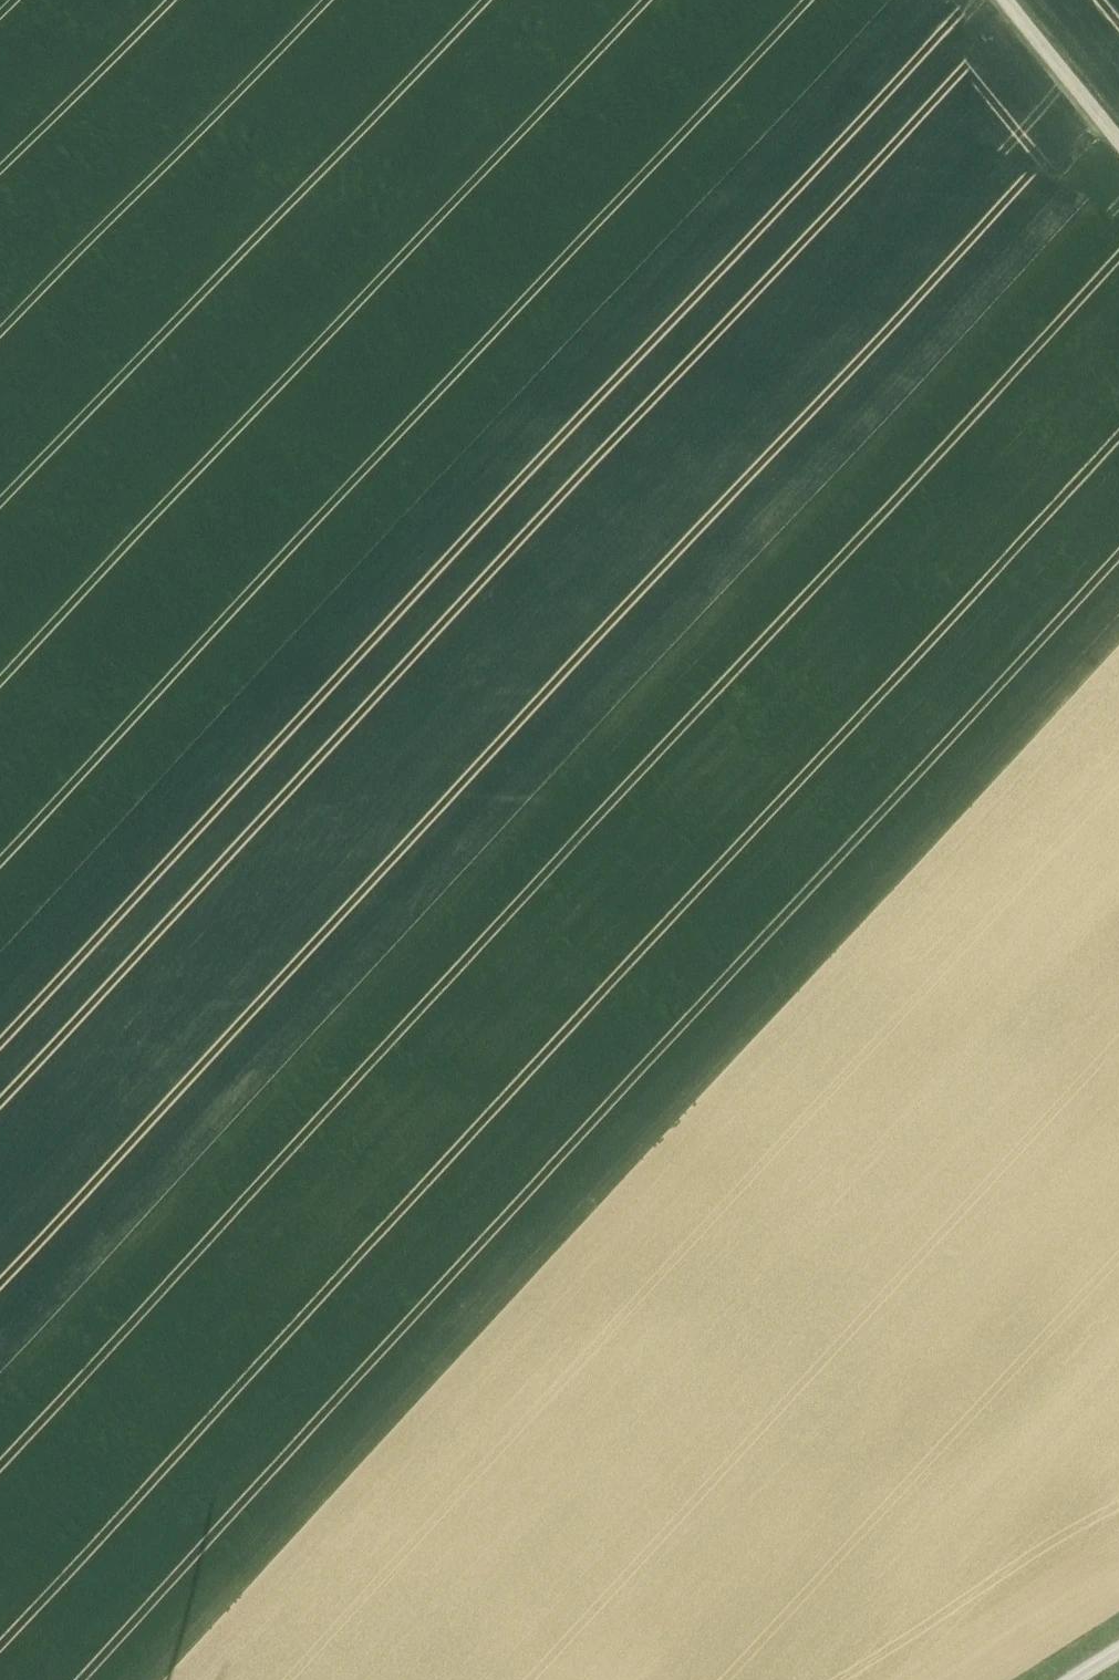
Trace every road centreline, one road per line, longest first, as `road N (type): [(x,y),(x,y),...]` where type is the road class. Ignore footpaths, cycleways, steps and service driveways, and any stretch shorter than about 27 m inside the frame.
road 1 (track): [(1118,208),(977,27),(945,0)]

